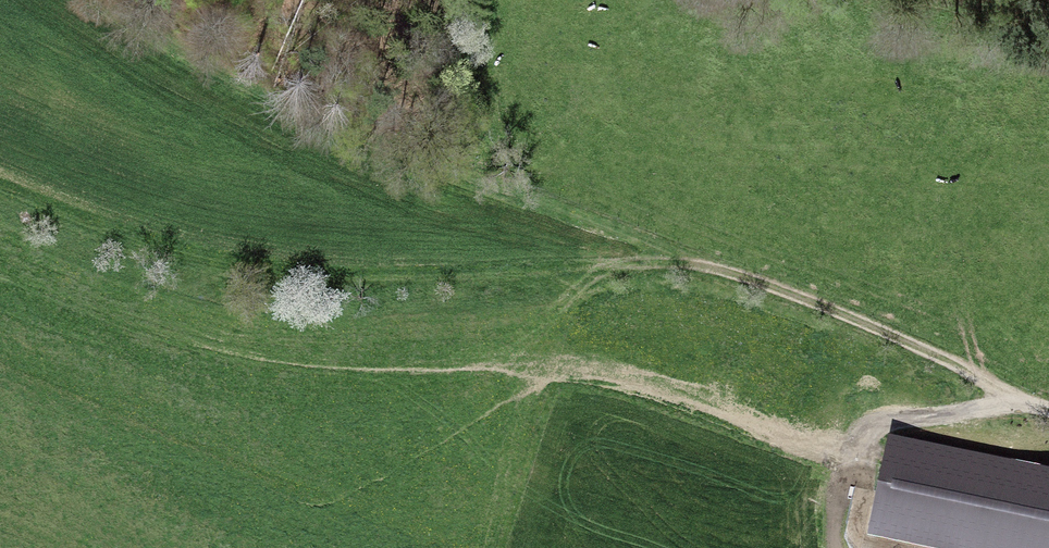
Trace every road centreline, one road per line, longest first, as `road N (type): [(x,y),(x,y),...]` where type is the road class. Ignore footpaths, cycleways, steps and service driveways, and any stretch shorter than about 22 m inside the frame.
road 1 (track): [(24,210),(222,275),(298,281),(692,264),(909,340),(1048,418)]
road 2 (track): [(121,0),(403,151),(692,264)]

